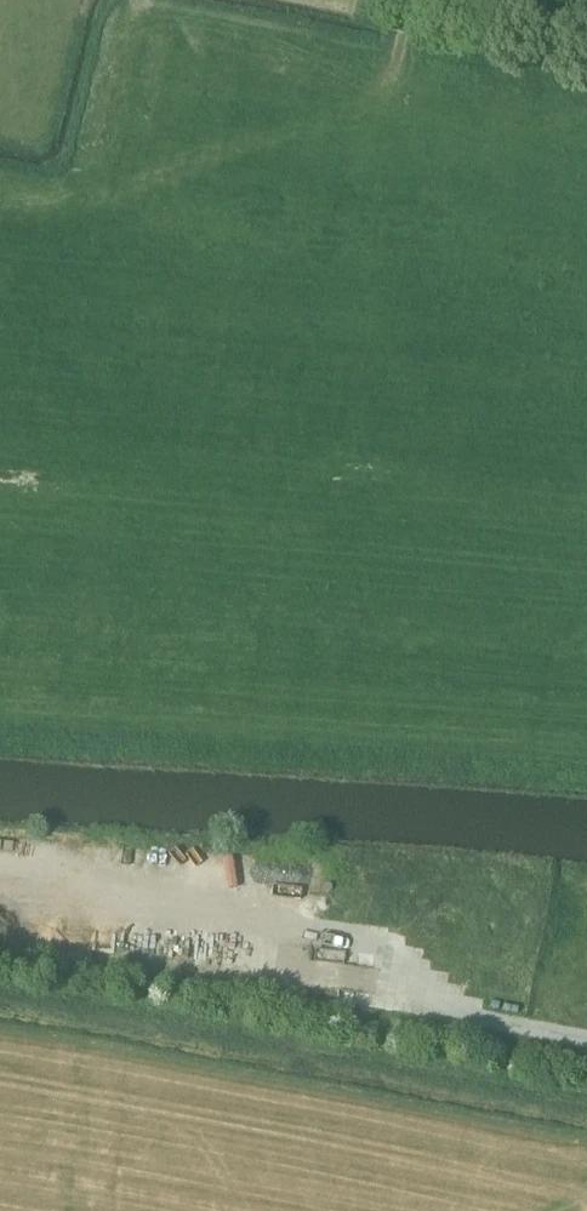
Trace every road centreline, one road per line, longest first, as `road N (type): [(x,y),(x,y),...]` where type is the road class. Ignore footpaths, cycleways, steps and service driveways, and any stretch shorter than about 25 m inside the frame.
road 1 (track): [(0,874),(245,907),(380,954),(479,1019),(586,1039)]

